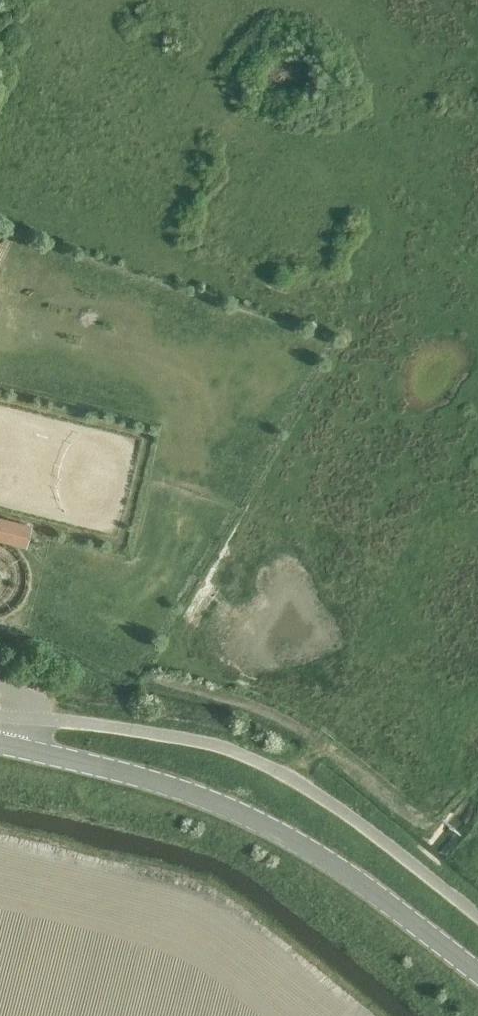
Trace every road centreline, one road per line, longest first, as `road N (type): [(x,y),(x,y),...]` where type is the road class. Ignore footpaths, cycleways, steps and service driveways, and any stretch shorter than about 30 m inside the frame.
road 1 (secondary): [(477,968),(357,871),(242,810),(0,740)]

